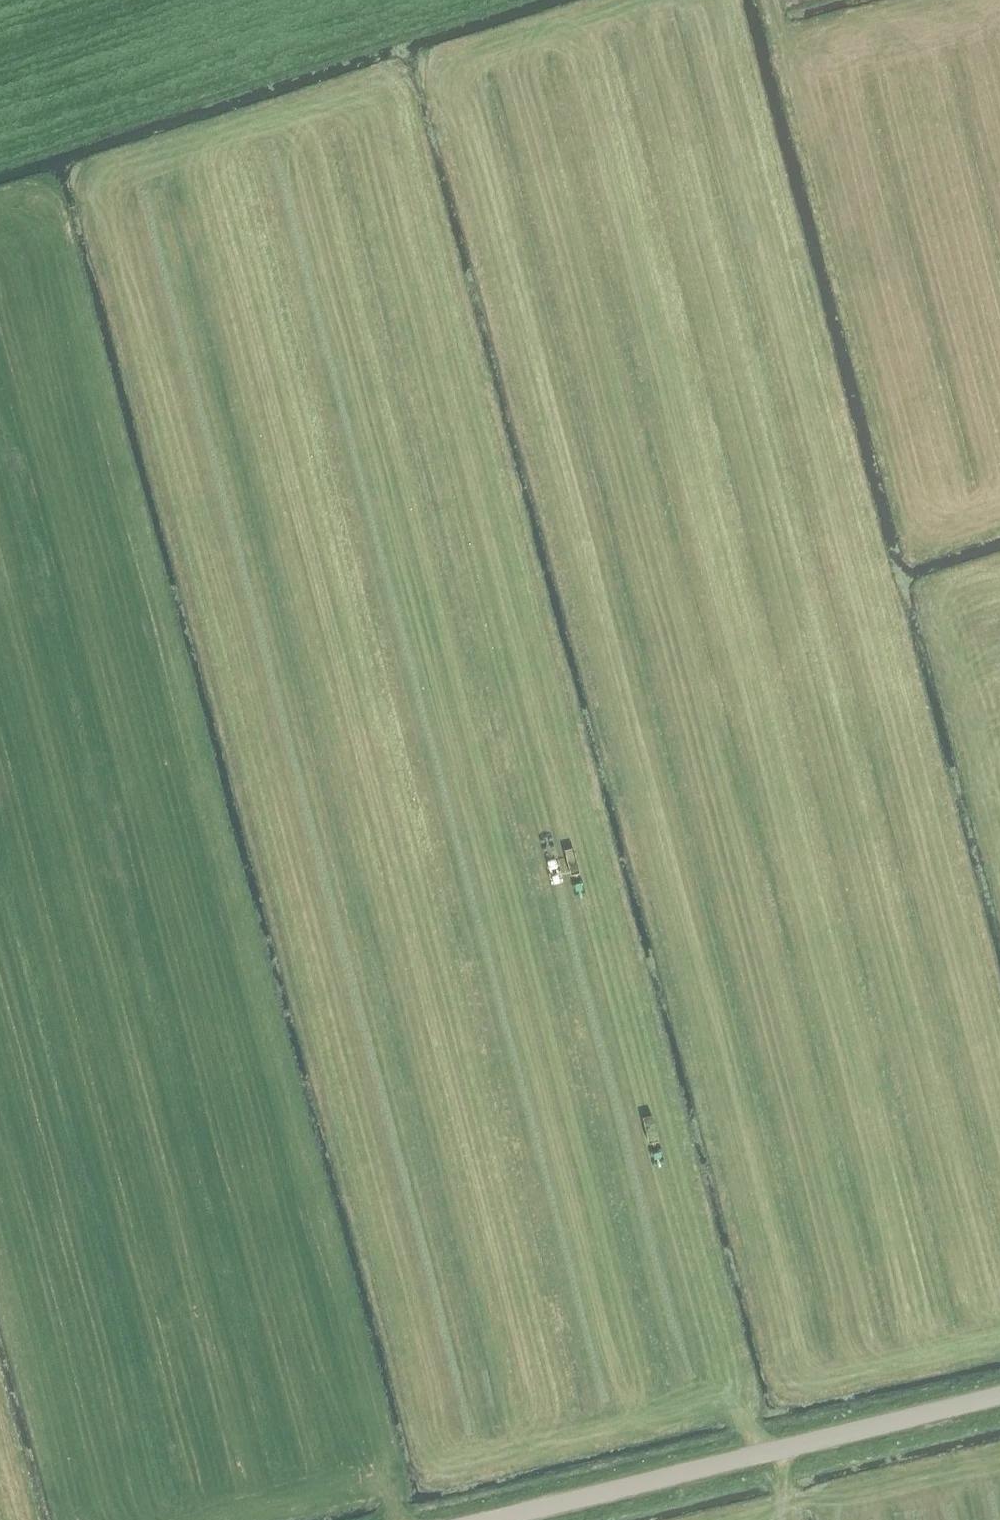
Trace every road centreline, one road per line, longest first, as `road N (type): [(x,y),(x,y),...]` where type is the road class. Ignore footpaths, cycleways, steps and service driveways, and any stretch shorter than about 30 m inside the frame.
road 1 (tertiary): [(490,1519),(999,1394)]

